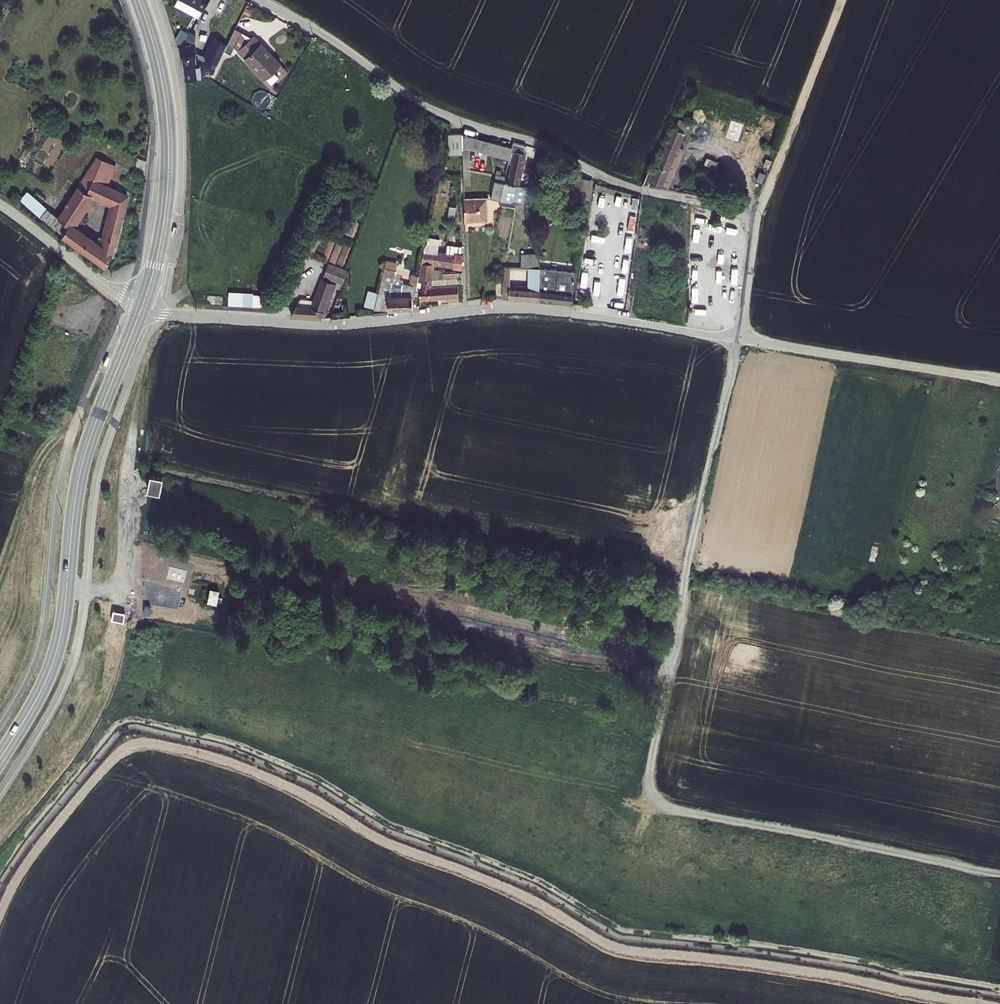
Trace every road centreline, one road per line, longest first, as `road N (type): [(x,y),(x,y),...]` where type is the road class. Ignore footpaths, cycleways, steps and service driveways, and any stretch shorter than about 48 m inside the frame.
road 1 (track): [(999,874),(671,810),(651,796),(648,774),(758,218),(847,0)]
road 2 (track): [(0,916),(16,878),(76,801),(113,759),(147,742),(186,748),(307,796),(609,941),(999,1003)]
road 3 (residential): [(142,307),(310,326),(534,309),(738,340)]
road 4 (secondary): [(0,758),(53,662),(80,471),(142,307)]
road 5 (secondary): [(142,307),(162,235),(169,145),(160,72),(139,0)]
road 6 (unclassified): [(738,340),(999,381)]
road 7 (unclassified): [(0,203),(142,307)]

